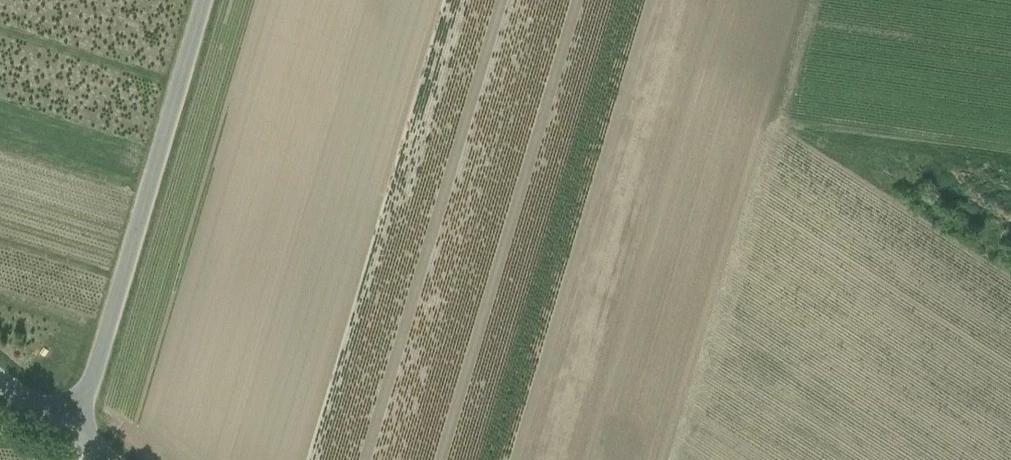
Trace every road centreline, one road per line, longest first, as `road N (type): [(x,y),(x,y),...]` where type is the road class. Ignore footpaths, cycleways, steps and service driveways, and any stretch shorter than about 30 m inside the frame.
road 1 (unclassified): [(80,438),(88,385),(206,0)]

